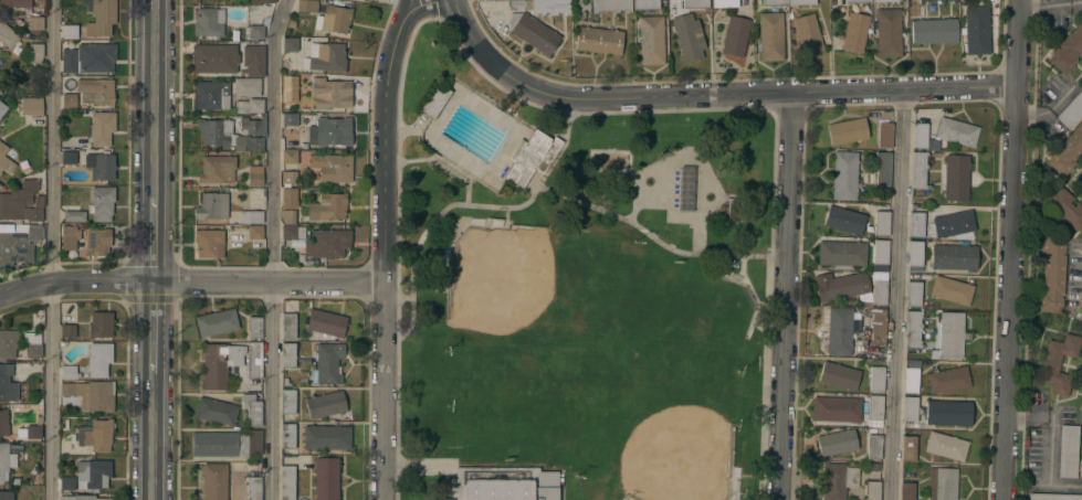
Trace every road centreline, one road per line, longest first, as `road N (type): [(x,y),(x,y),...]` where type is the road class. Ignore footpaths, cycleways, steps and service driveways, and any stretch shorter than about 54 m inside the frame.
road 1 (residential): [(1016,85),(565,97),(494,64),(454,0)]
road 2 (residential): [(384,499),(386,91),(400,22),(440,0)]
road 3 (residential): [(1018,0),(1001,499)]
road 4 (residential): [(791,94),(778,499)]
road 5 (residential): [(0,294),(54,283),(384,283)]
road 6 (tertiary): [(153,0),(150,200)]
road 7 (tertiary): [(149,374),(149,499)]

